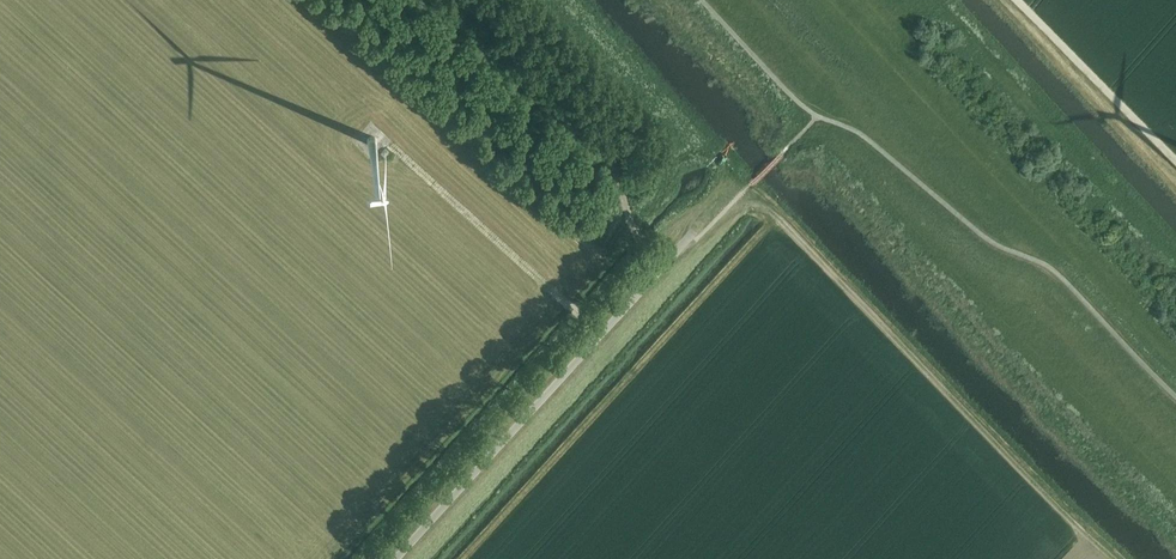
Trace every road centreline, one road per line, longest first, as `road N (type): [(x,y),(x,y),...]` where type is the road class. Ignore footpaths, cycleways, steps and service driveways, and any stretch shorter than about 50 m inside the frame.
road 1 (residential): [(394,558),(689,238)]
road 2 (track): [(652,277),(608,147),(442,0)]

